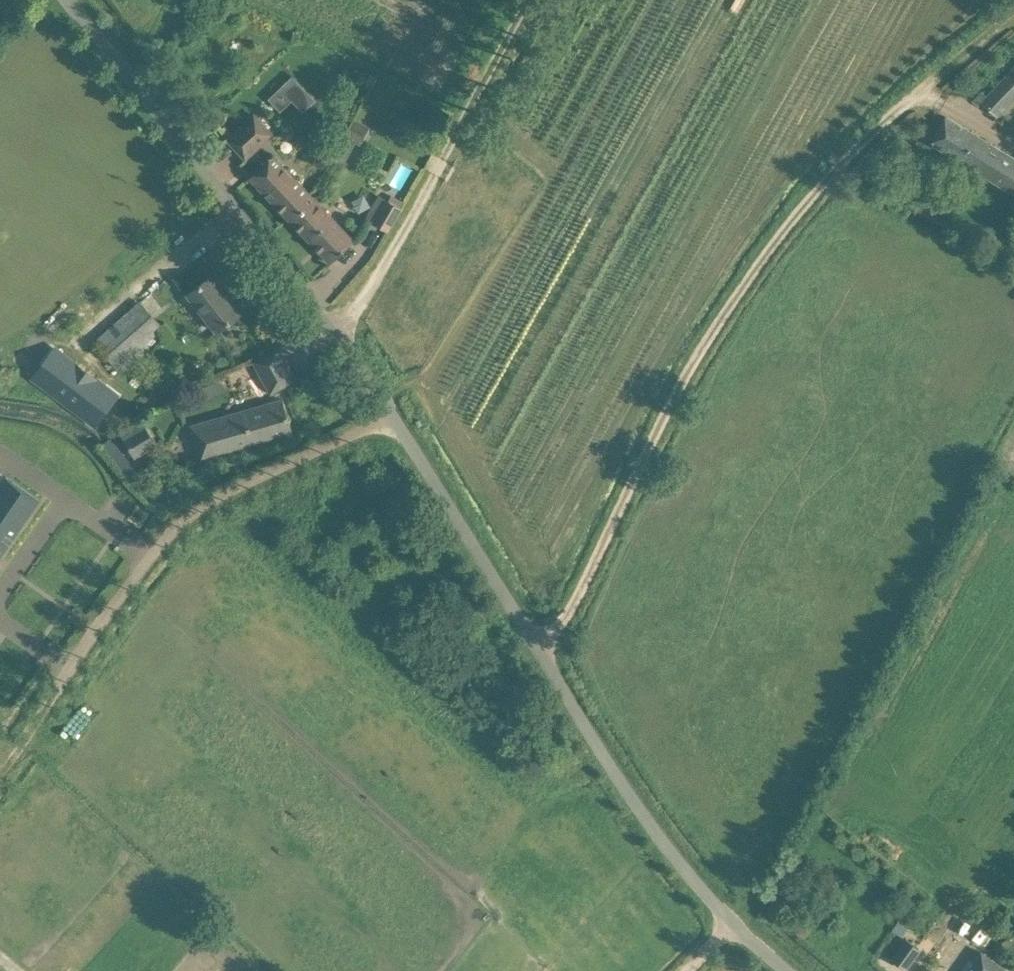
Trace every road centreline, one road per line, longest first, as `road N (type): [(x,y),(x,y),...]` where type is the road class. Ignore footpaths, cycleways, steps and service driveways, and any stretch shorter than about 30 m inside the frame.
road 1 (track): [(1013,8),(816,190),(690,389),(547,660)]
road 2 (unclassified): [(731,925),(656,835),(389,414)]
road 3 (unclassified): [(389,414),(336,333),(70,0)]
road 4 (track): [(532,0),(336,333)]
road 5 (unclassified): [(111,607),(176,527),(389,414)]
road 6 (track): [(111,607),(0,777)]

